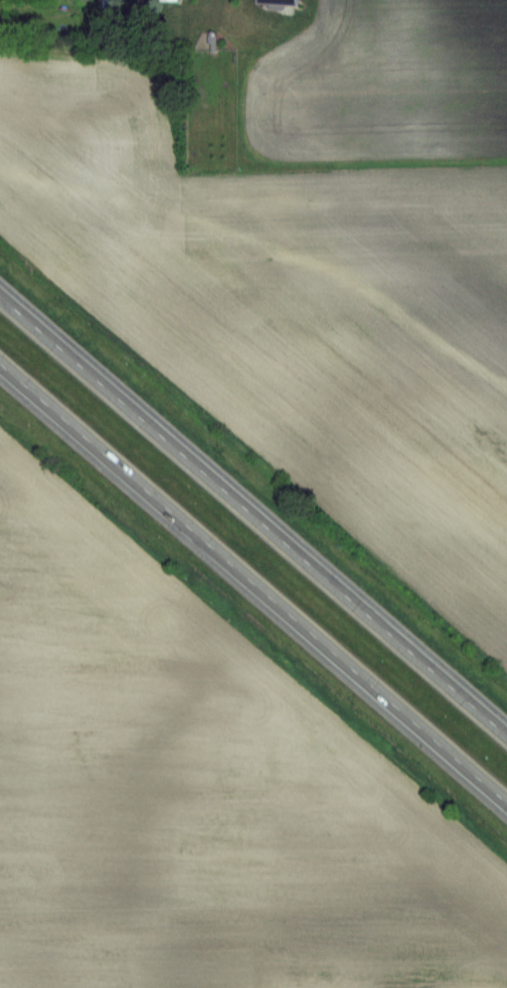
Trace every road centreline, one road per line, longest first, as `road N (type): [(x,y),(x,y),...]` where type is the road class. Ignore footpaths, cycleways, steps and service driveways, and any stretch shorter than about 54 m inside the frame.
road 1 (trunk): [(0,363),(506,802)]
road 2 (trunk): [(506,735),(0,296)]

